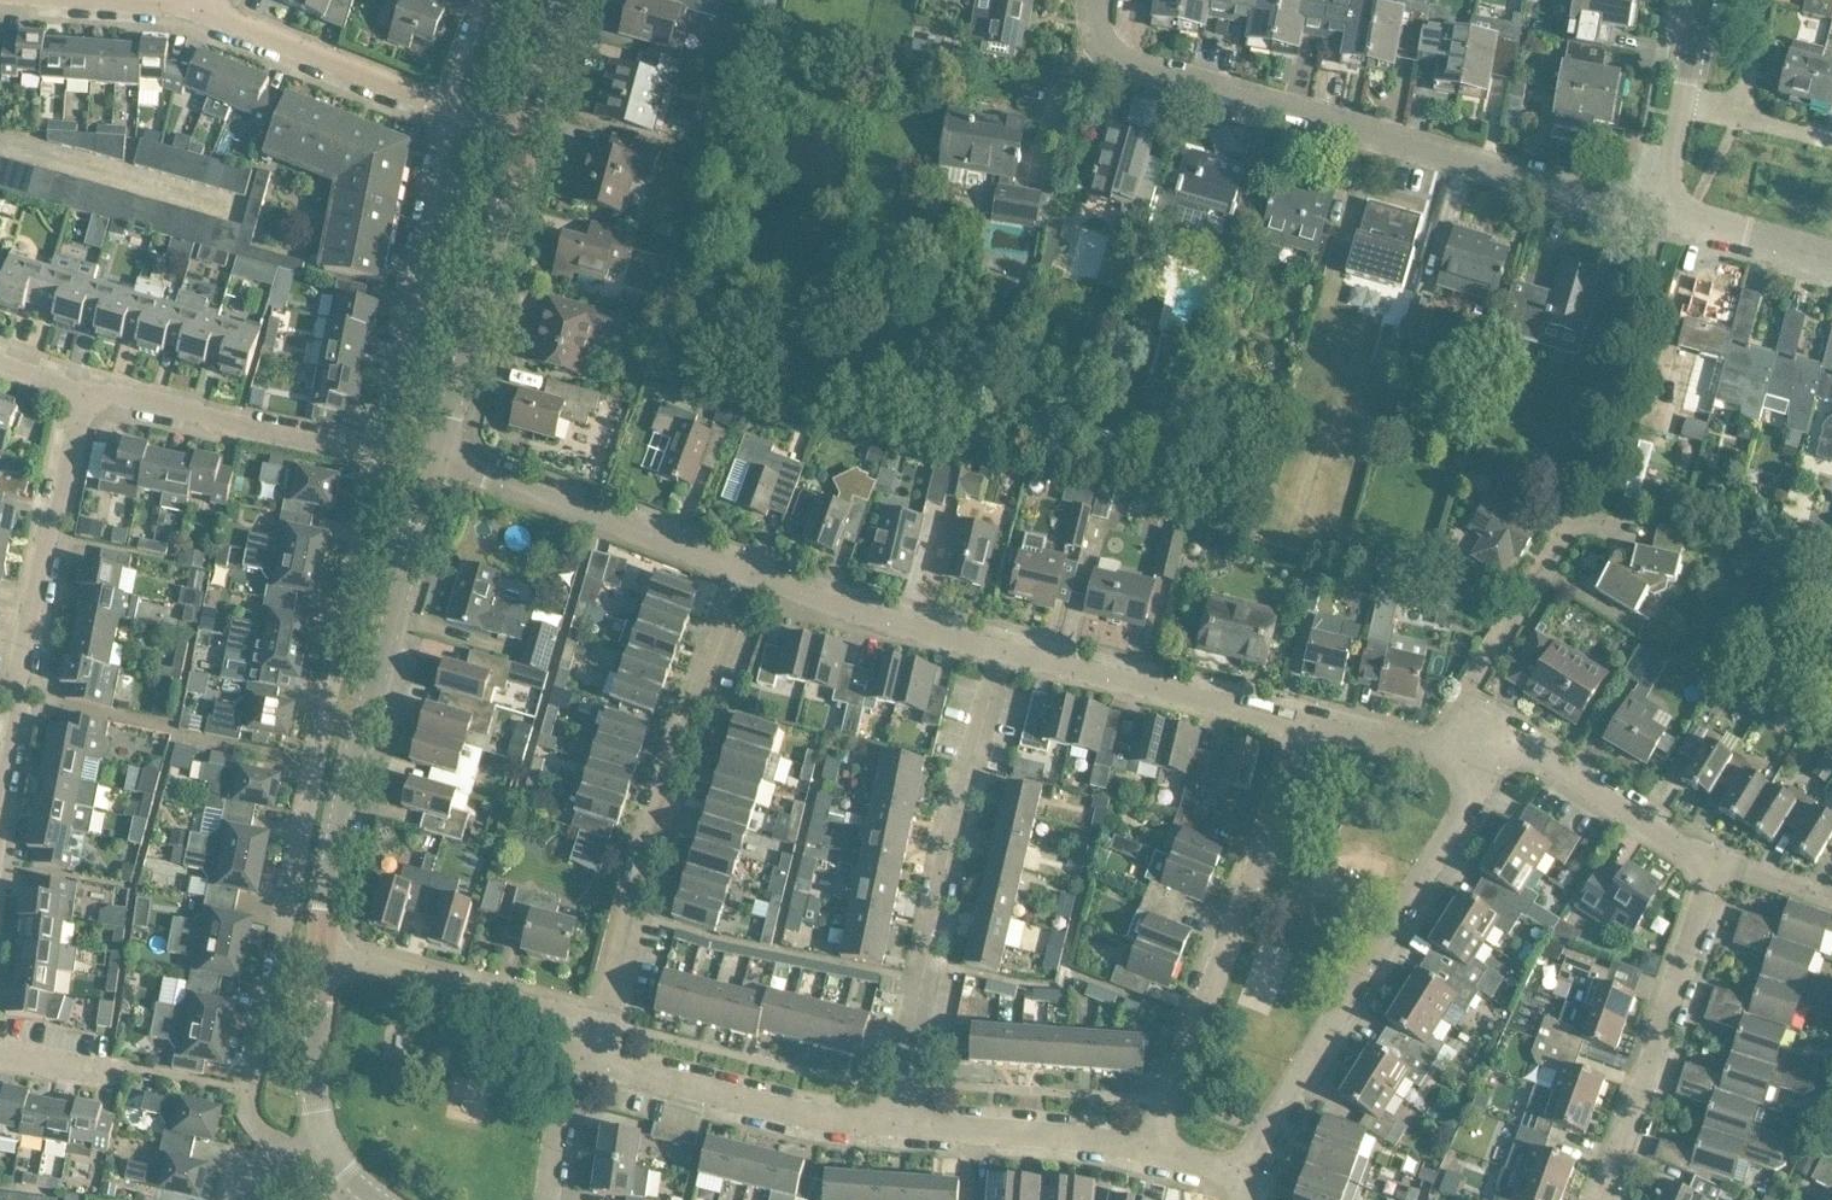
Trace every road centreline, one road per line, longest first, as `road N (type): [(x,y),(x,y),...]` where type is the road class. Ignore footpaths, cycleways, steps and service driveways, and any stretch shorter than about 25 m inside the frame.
road 1 (residential): [(372,471),(246,1091),(247,1163)]
road 2 (residential): [(1663,218),(1116,63),(1095,34),(1101,0)]
road 3 (residential): [(1252,1182),(1293,1089),(1477,791),(1444,740)]
road 4 (unclassified): [(319,954),(349,771),(444,468)]
road 5 (residential): [(899,1125),(930,950),(1000,650)]
road 6 (residential): [(599,1024),(739,568)]
road 7 (residential): [(1155,1153),(1169,1080),(1308,727)]
road 8 (residential): [(446,113),(372,471)]
road 9 (residential): [(1597,1199),(1716,869)]
road 10 (unclassified): [(444,468),(530,143)]
road 11 (residential): [(899,1125),(840,1122),(582,1060)]
road 12 (residential): [(1308,727),(1000,650)]
road 13 (residential): [(739,568),(444,468)]
road 14 (residential): [(372,471),(84,392)]
road 15 (residential): [(1716,869),(1462,714)]
road 16 (residential): [(599,1024),(319,954)]
road 17 (residential): [(1000,650),(739,568)]
road 18 (residential): [(19,648),(84,392)]
road 19 (residential): [(446,113),(202,16)]
road 20 (residential): [(1155,1153),(899,1125)]
road 21 (residential): [(1462,714),(1590,501)]
road 22 (residential): [(1663,218),(1700,0)]
road 23 (unclassified): [(315,1143),(319,954)]
road 24 (residential): [(202,16),(22,0)]
road 25 (residential): [(1831,263),(1663,218)]
road 26 (unclassified): [(530,143),(567,0)]
road 27 (residential): [(552,1199),(582,1060)]
road 28 (residential): [(1444,740),(1308,727)]
road 29 (residential): [(0,781),(19,648)]

